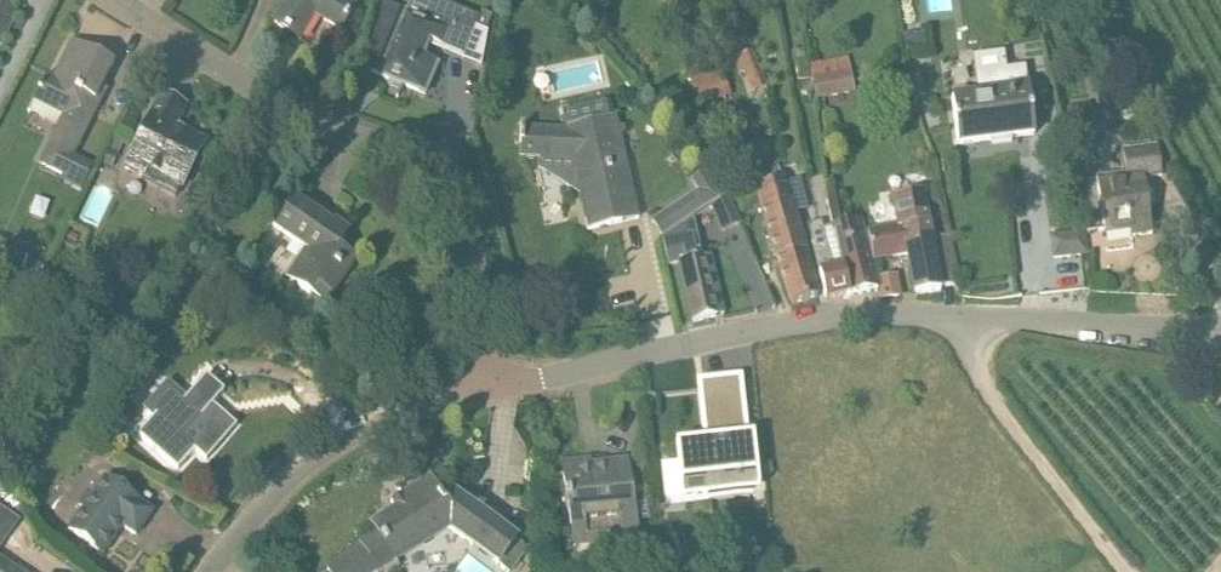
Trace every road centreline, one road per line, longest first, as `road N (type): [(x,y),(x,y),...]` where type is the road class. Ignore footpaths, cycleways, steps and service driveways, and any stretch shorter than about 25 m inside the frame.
road 1 (residential): [(489,389),(457,205),(433,167),(346,141),(111,0)]
road 2 (residential): [(489,389),(835,315),(943,314)]
road 3 (residential): [(211,571),(319,452),(402,411),(489,389)]
road 4 (track): [(1129,571),(943,314)]
road 5 (unclassified): [(943,314),(1220,327)]

